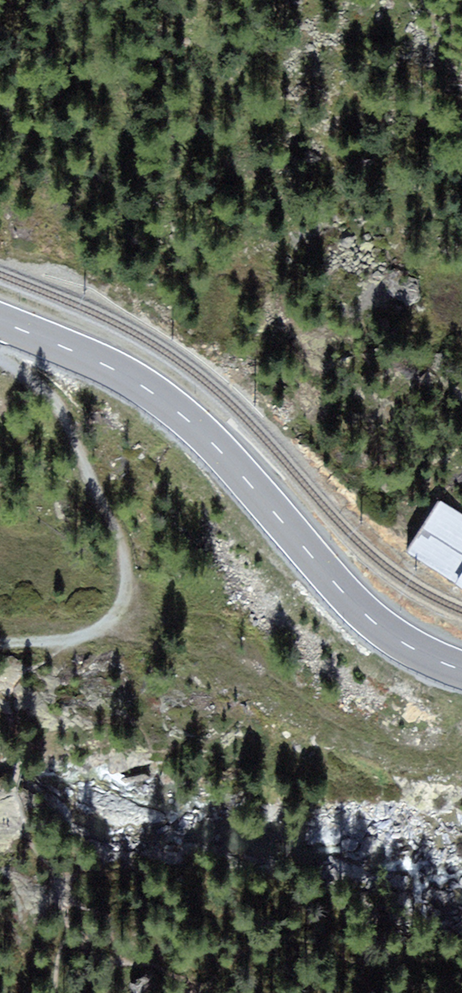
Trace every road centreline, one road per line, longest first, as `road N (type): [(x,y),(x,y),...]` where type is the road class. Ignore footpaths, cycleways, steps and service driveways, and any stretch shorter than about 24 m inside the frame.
road 1 (primary): [(461,670),(396,638),(362,611),(173,406),(0,321)]
road 2 (track): [(0,644),(65,642),(98,629),(113,621),(126,589),(120,542),(72,437),(0,350)]

